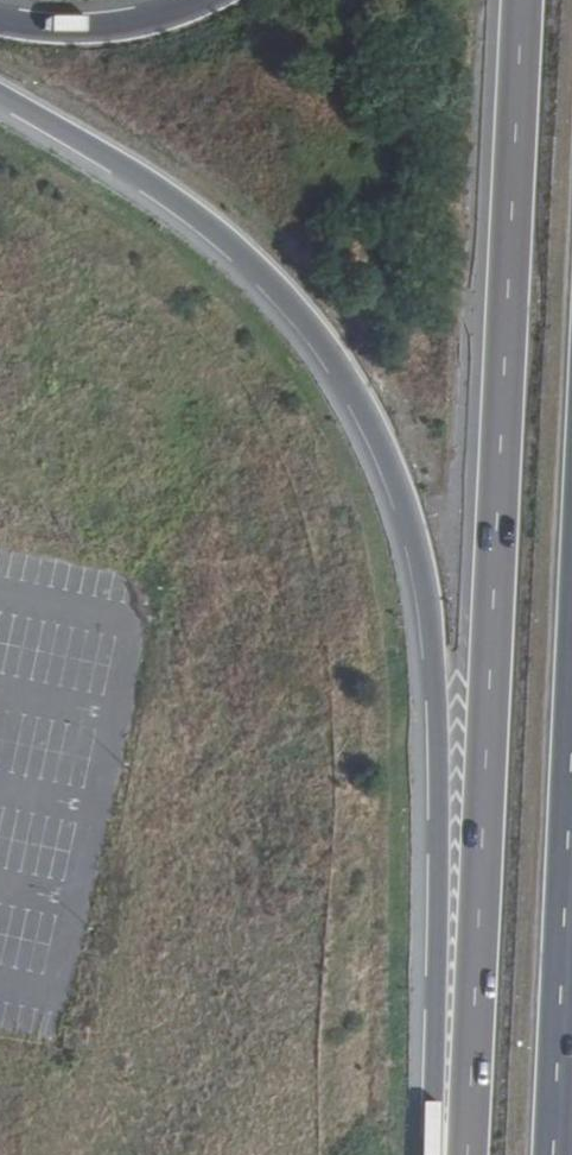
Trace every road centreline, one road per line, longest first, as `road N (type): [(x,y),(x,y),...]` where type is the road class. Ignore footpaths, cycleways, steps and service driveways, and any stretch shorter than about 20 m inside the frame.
road 1 (motorway): [(0,104),(259,272),(336,361),(383,457),(417,567),(437,1154)]
road 2 (motorway): [(525,0),(518,281),(471,1154)]
road 3 (motorway): [(202,0),(110,24),(0,20)]
road 4 (motorway): [(561,1154),(571,974)]

